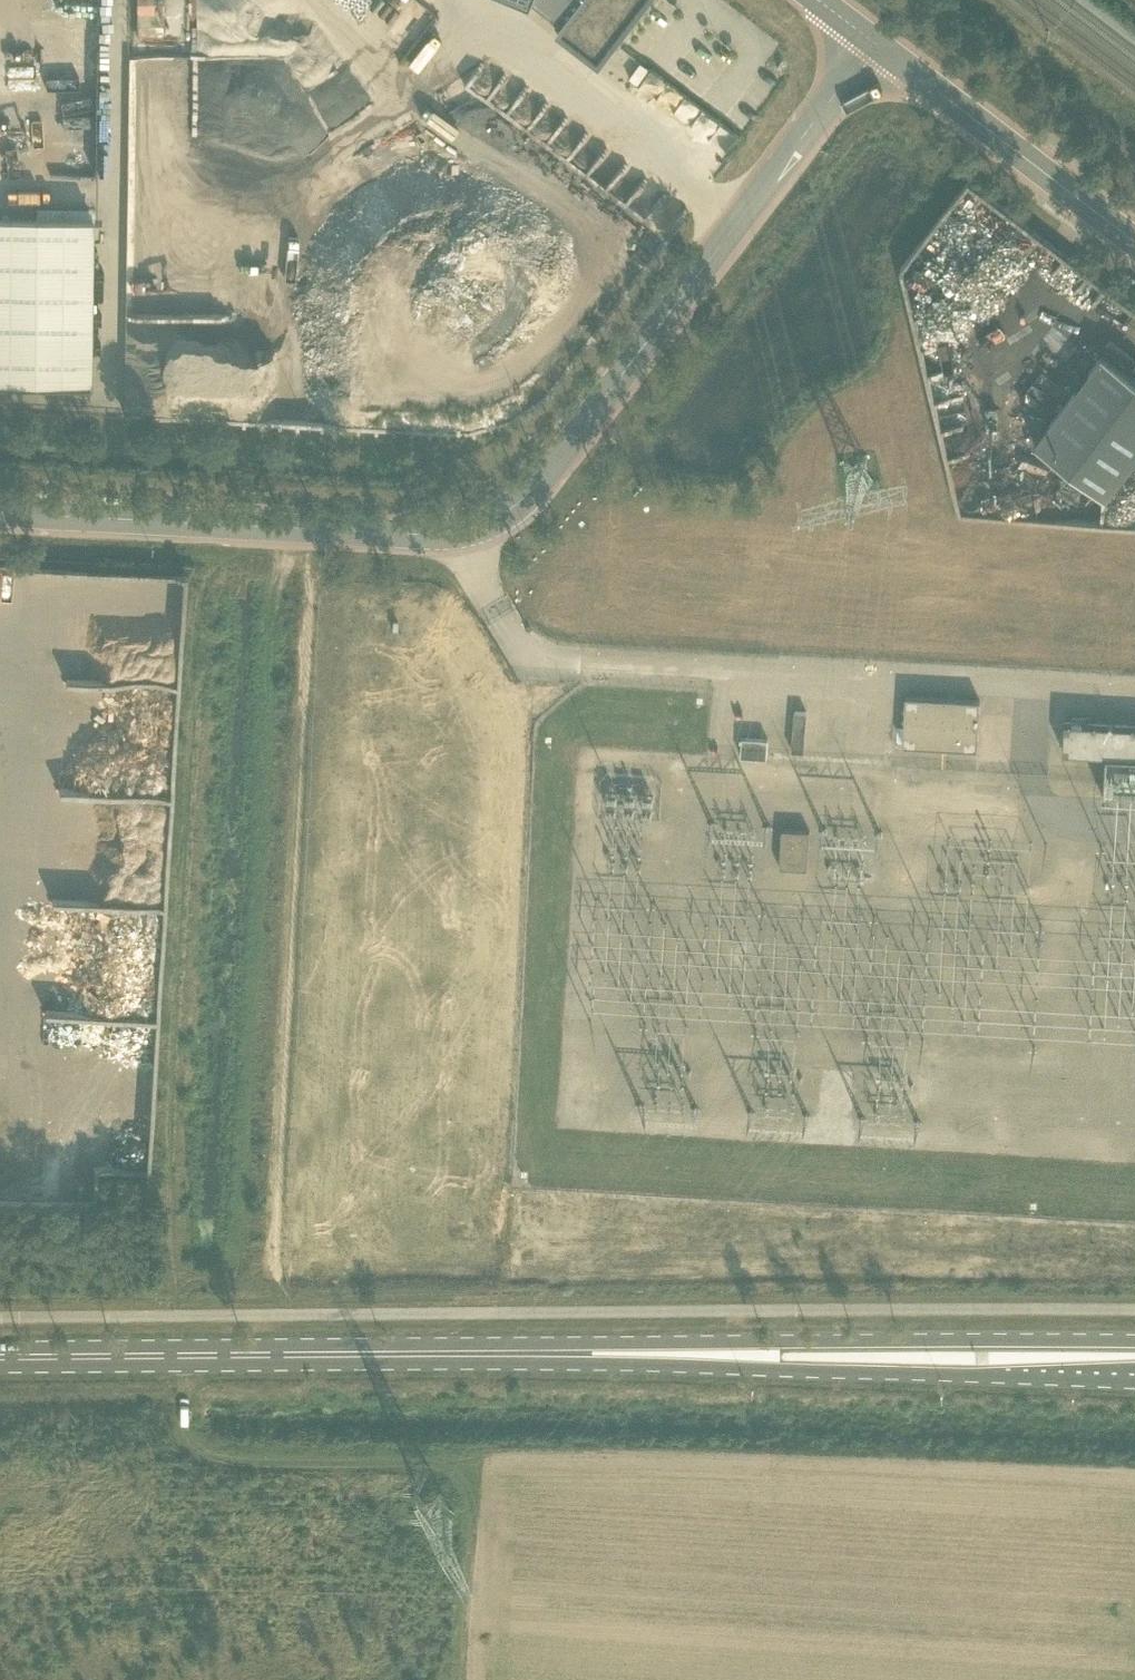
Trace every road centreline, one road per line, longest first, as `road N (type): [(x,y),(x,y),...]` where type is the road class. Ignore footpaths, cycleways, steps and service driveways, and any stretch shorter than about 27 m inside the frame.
road 1 (unclassified): [(0,514),(456,535),(499,518),(538,483),(884,35)]
road 2 (secondary): [(472,1352),(629,1369),(1134,1381)]
road 3 (secondary): [(1134,1341),(633,1341),(472,1352)]
road 4 (track): [(186,1355),(187,1435),(194,1450),(448,1460),(468,1469),(475,1486),(467,1679)]
road 5 (secondary): [(0,1356),(472,1352)]
road 6 (tertiary): [(1134,231),(884,35)]

